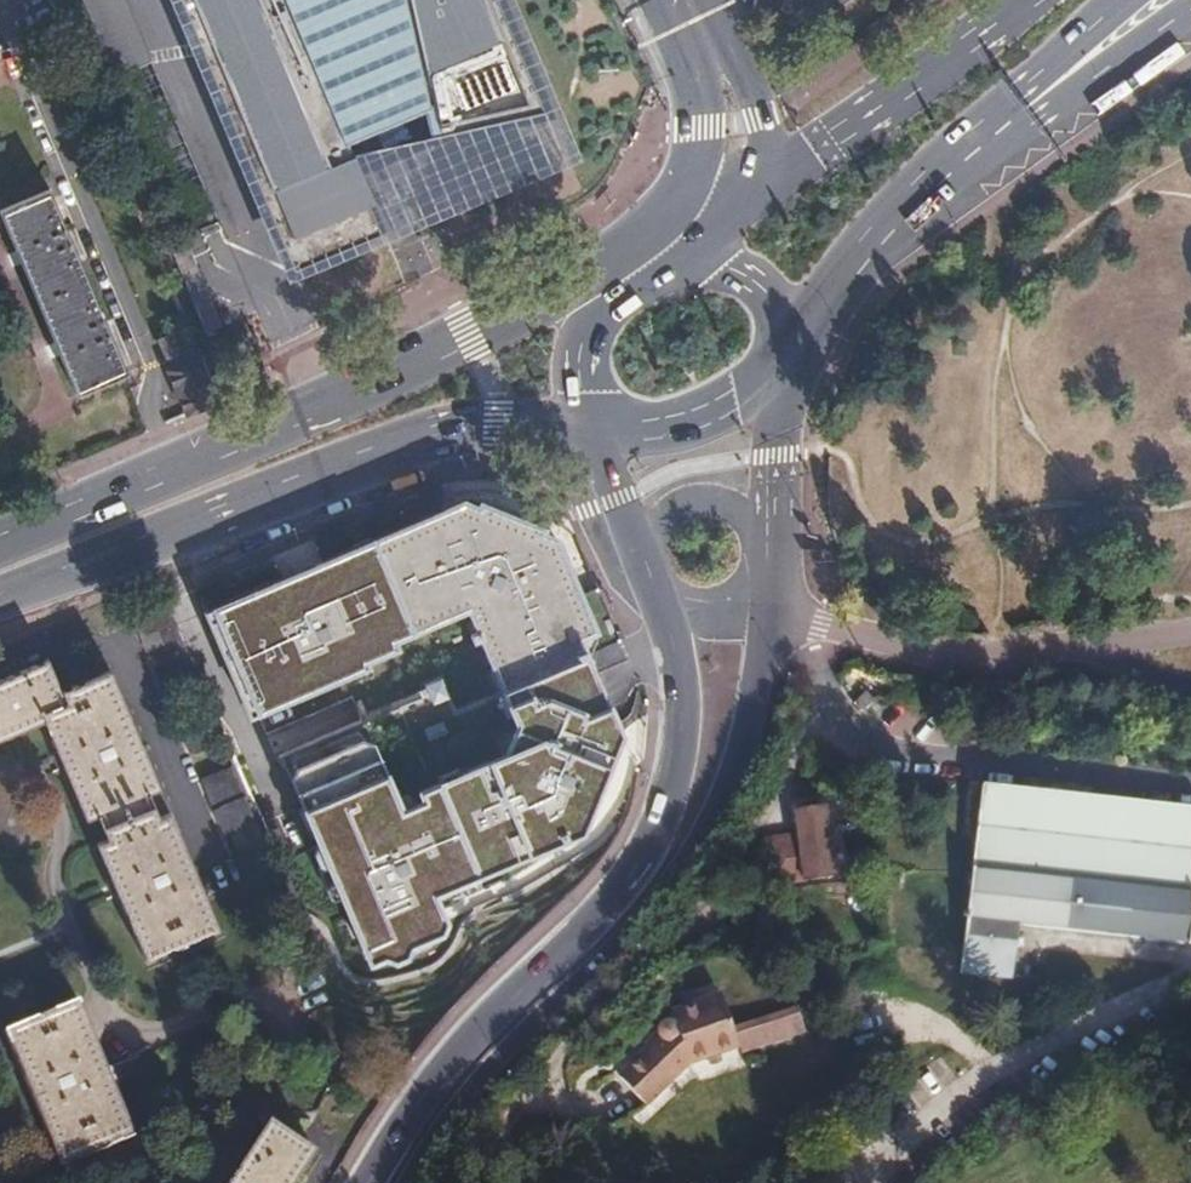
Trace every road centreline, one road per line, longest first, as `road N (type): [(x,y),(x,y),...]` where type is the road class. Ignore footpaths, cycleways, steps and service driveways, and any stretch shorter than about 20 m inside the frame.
road 1 (tertiary): [(413,1182),(515,1047),(655,913),(745,749),(776,617)]
road 2 (tertiary): [(661,610),(685,710),(663,815),(629,880),(465,1049),(368,1182)]
road 3 (primary): [(0,605),(413,443),(472,430),(594,436)]
road 4 (primary): [(641,236),(467,334),(164,468)]
road 5 (residential): [(164,468),(153,366),(0,9)]
road 6 (unclassified): [(1190,639),(993,663),(920,656),(776,617)]
road 7 (primary): [(784,354),(890,228),(1023,106)]
road 8 (primary): [(1024,0),(814,147),(757,176)]
road 9 (motorway): [(656,0),(690,77),(699,130),(680,179),(641,236)]
road 10 (primary): [(694,257),(601,318),(587,344),(580,401),(594,436)]
road 11 (primary): [(594,436),(656,431),(714,415),(784,354)]
road 12 (primary): [(1023,106),(1190,5)]
road 13 (motorway): [(704,0),(757,99),(763,120),(757,176)]
road 14 (tertiary): [(779,541),(784,354)]
road 15 (primary): [(164,468),(0,539)]
road 16 (motorway): [(1085,100),(1190,234)]
road 17 (tertiary): [(779,541),(705,501),(672,512),(635,542)]
road 18 (primary): [(784,354),(782,311),(760,285),(694,257)]
road 19 (primary): [(1023,106),(1122,0)]
road 20 (primary): [(757,176),(641,236)]

